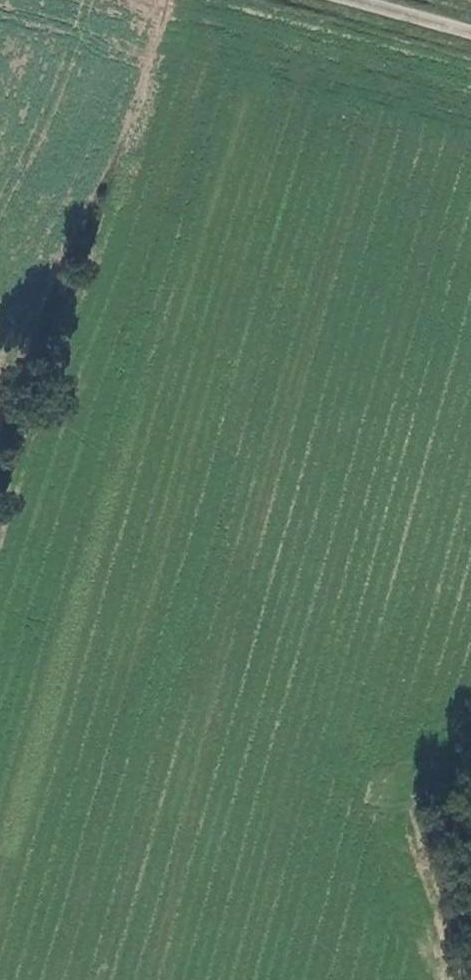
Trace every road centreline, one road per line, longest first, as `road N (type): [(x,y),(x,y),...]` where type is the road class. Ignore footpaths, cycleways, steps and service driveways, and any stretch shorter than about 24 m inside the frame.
road 1 (unclassified): [(470,38),(329,0)]

